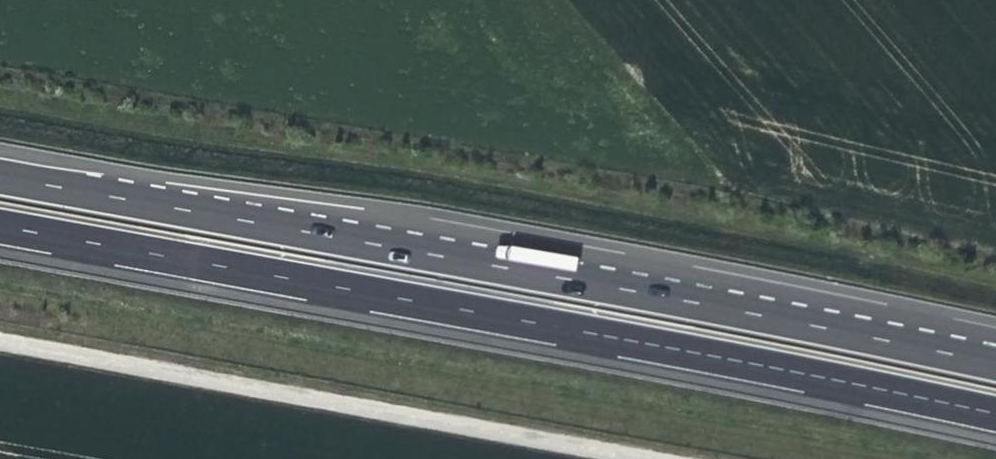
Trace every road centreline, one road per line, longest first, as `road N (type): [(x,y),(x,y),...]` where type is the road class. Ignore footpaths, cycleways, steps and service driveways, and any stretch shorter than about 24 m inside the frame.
road 1 (motorway): [(0,225),(995,416)]
road 2 (motorway): [(995,365),(0,177)]
road 3 (track): [(666,458),(0,342)]

